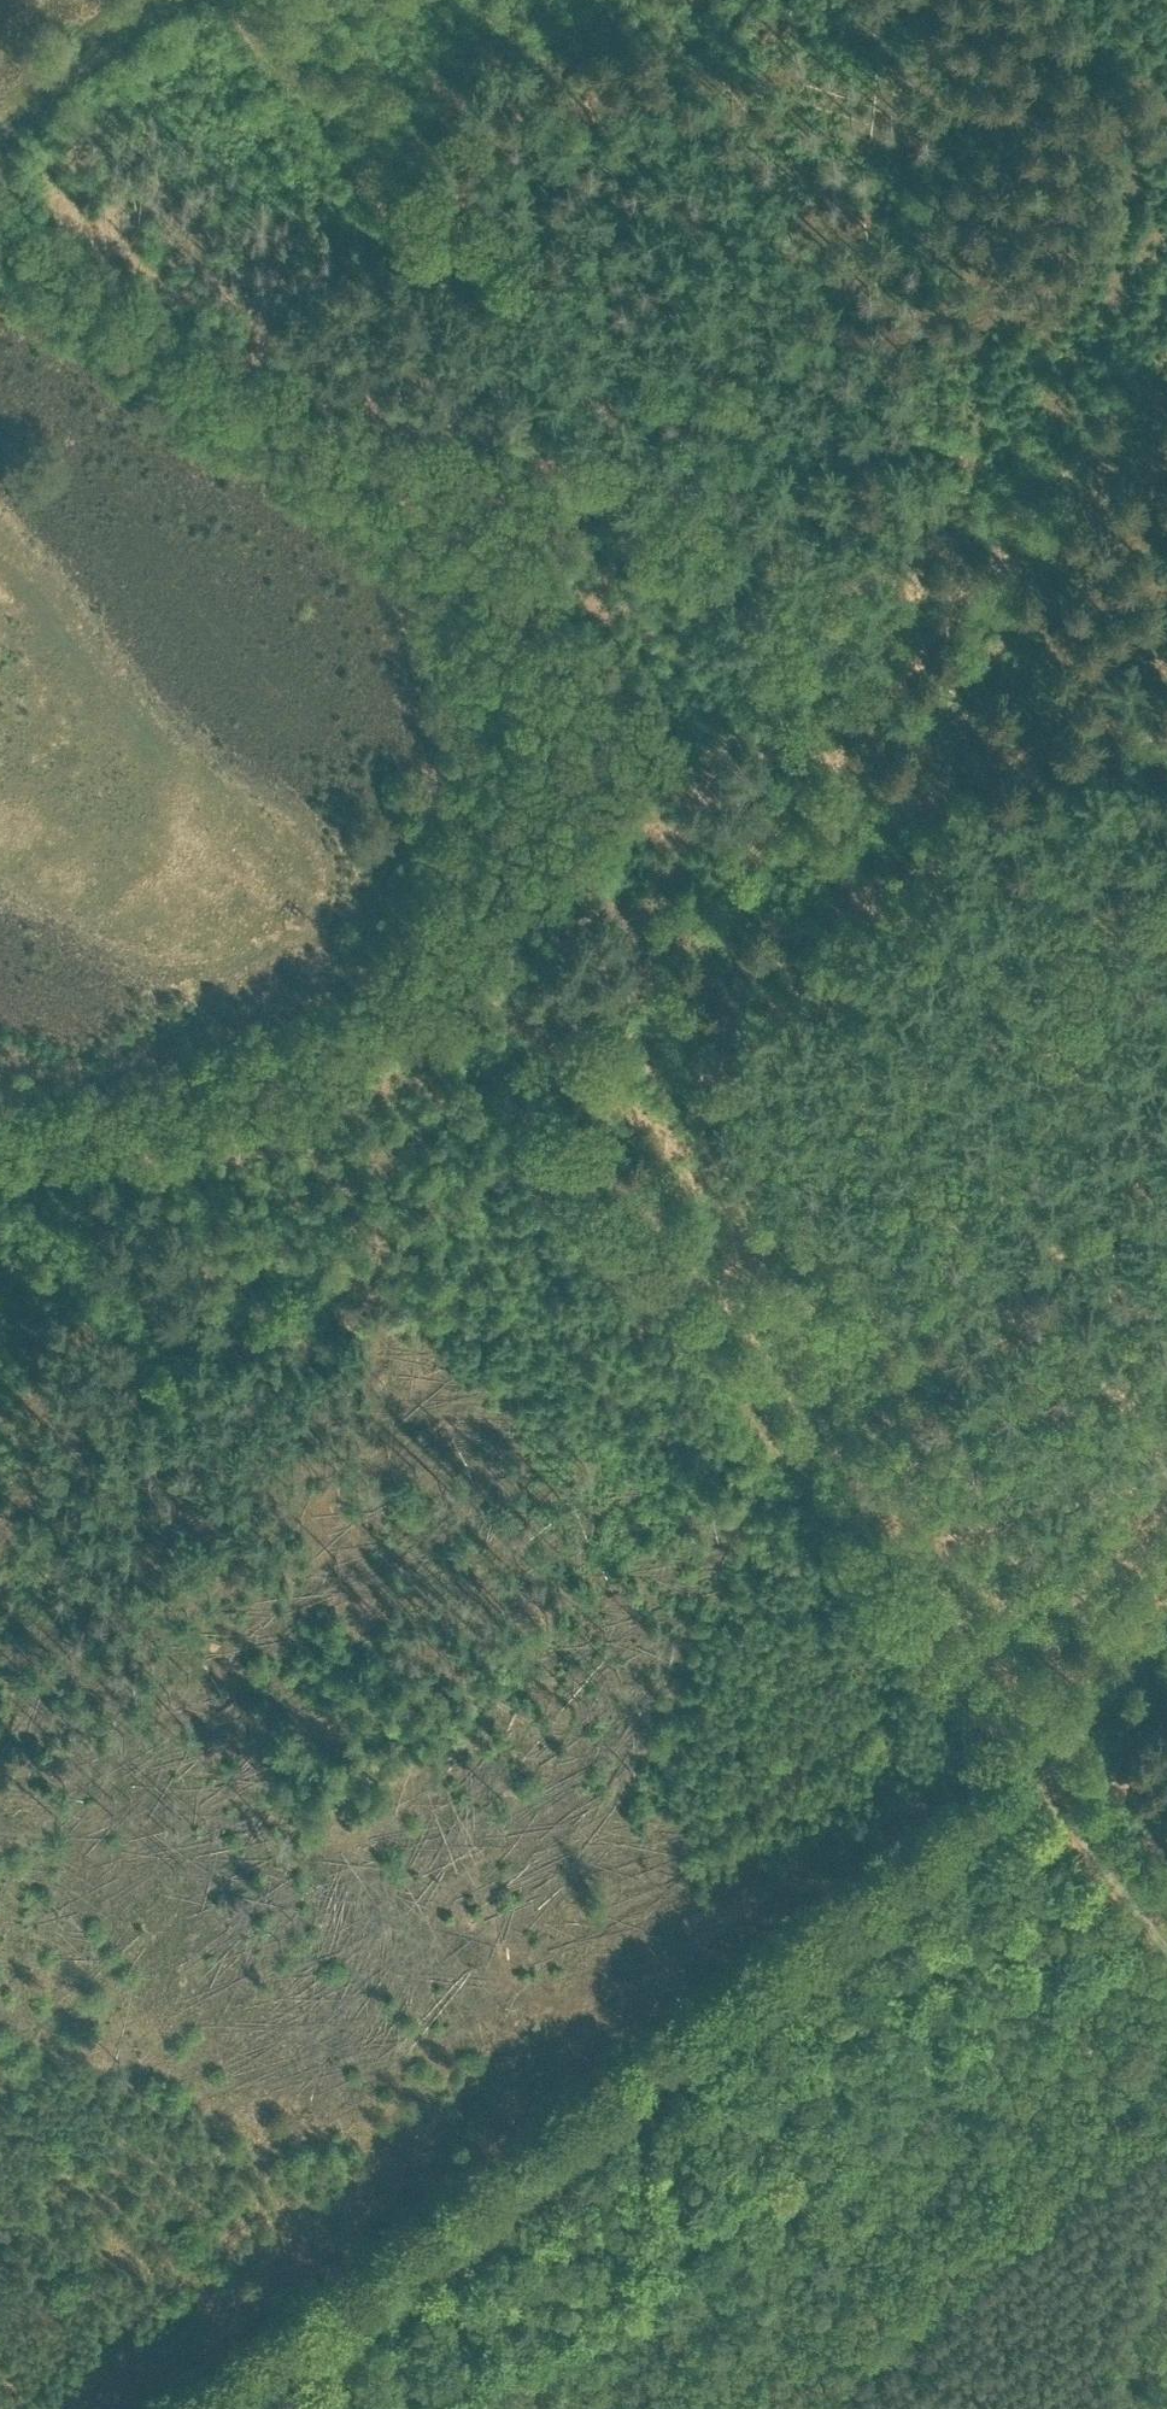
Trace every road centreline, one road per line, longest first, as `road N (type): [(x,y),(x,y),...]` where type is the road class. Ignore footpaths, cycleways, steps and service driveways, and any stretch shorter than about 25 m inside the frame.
road 1 (track): [(204,2408),(1033,1773),(1046,1777)]
road 2 (track): [(0,143),(192,0)]
road 3 (track): [(1166,1635),(1046,1777)]

